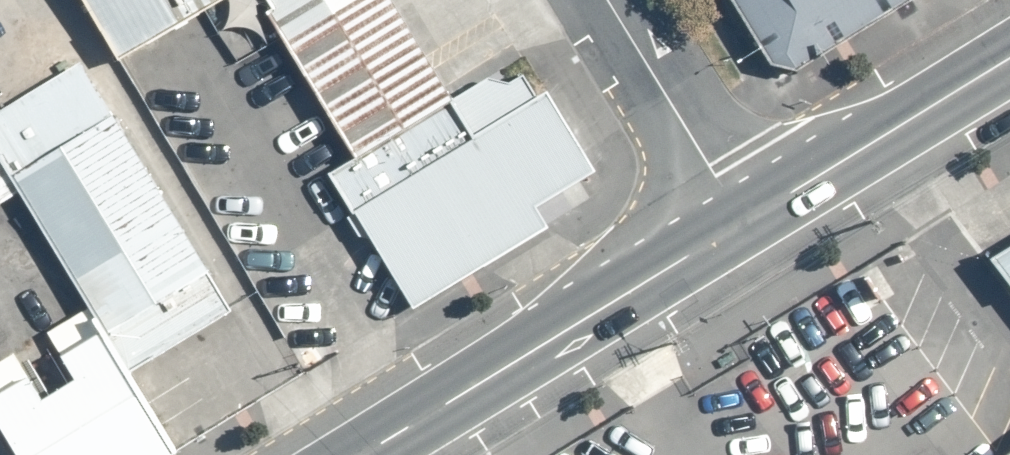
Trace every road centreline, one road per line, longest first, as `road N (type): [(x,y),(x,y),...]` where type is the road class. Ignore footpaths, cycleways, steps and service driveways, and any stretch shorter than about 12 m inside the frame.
road 1 (secondary): [(744,219),(360,454)]
road 2 (secondary): [(1009,56),(744,219)]
road 3 (residential): [(744,219),(609,0)]

